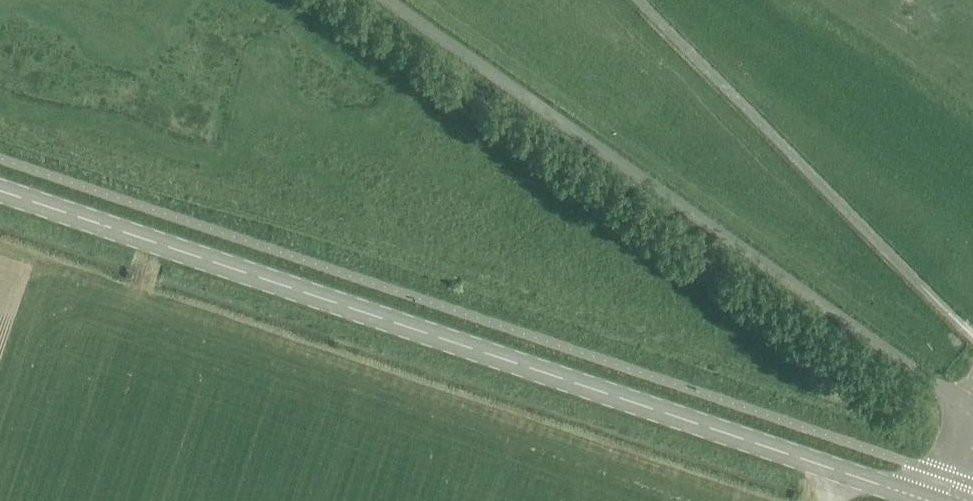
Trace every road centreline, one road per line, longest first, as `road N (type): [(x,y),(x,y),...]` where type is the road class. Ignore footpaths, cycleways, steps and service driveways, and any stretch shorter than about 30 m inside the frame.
road 1 (secondary): [(925,500),(0,192)]
road 2 (unclassified): [(965,421),(938,389),(397,0)]

